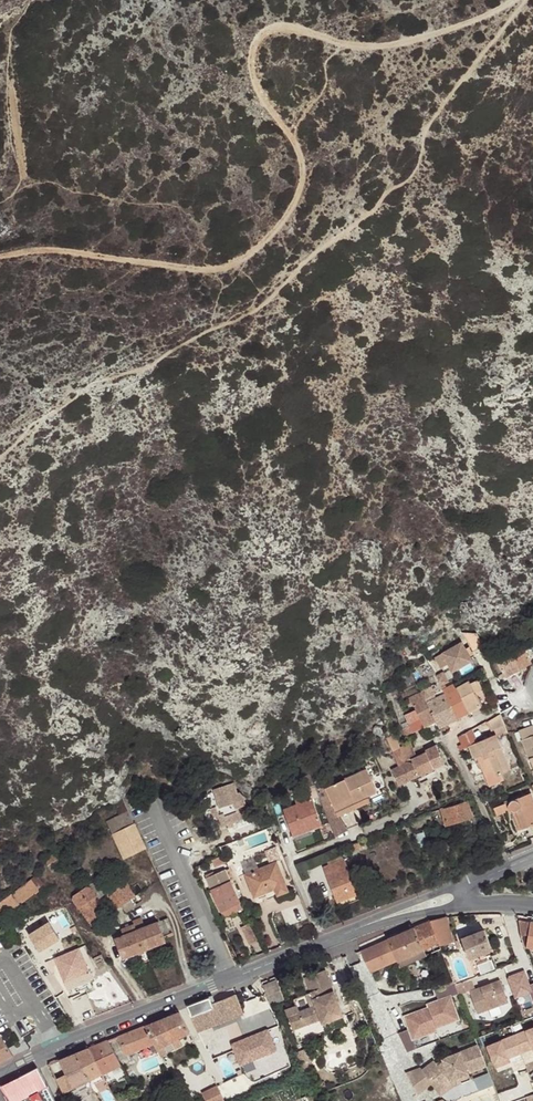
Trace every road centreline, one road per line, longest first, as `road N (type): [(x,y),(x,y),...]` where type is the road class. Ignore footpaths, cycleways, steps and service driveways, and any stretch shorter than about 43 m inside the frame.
road 1 (track): [(0,252),(112,249),(207,263),(240,252),(283,221),(300,173),(298,154),(255,66),(264,31),(293,21),(366,41),(418,41),(526,0)]
road 2 (tertiary): [(0,1076),(228,974)]
road 3 (residential): [(460,887),(228,974)]
road 4 (tertiary): [(228,974),(463,903)]
road 5 (unclassified): [(507,867),(453,733),(527,694),(532,701)]

